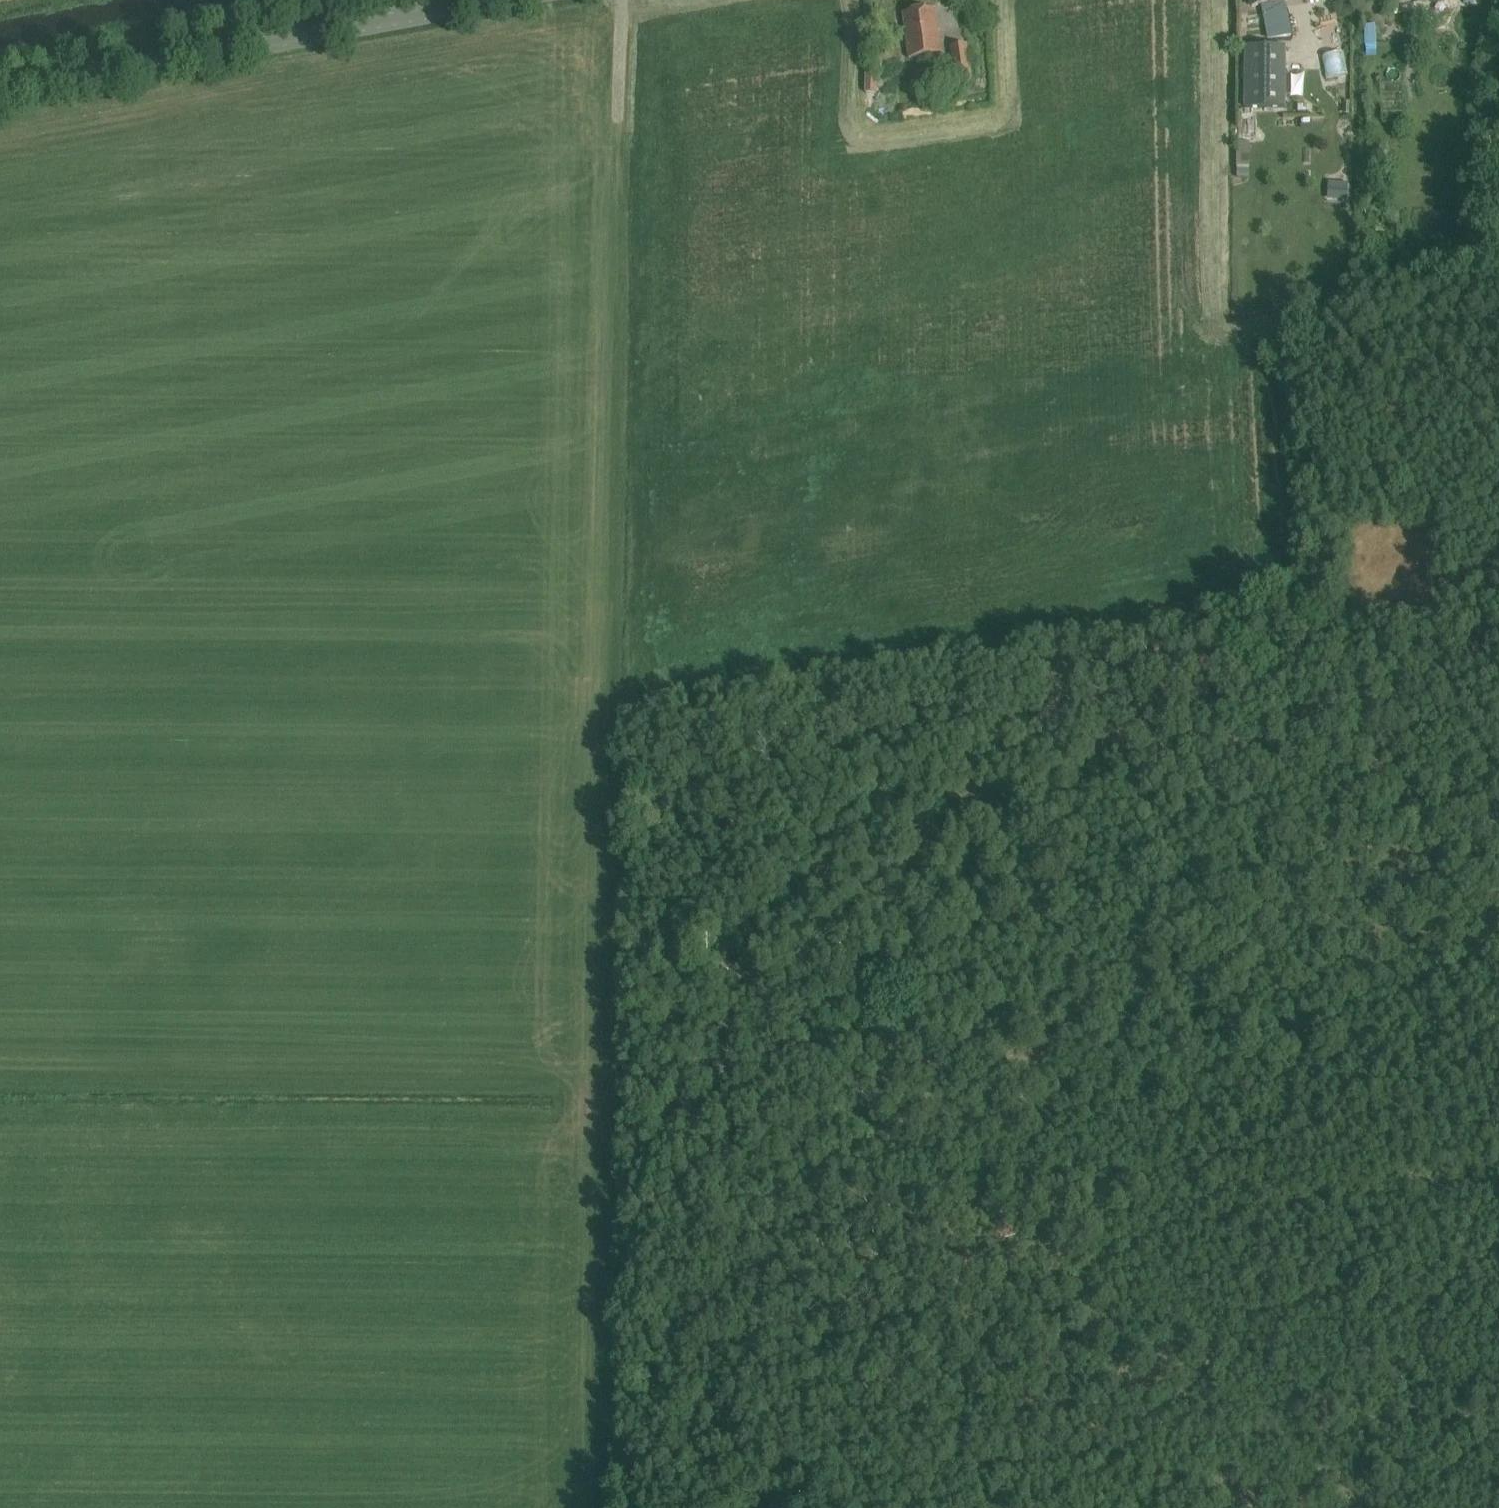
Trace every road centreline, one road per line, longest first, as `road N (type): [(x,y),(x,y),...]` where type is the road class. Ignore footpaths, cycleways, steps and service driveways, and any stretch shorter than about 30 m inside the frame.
road 1 (tertiary): [(0,89),(511,0)]

